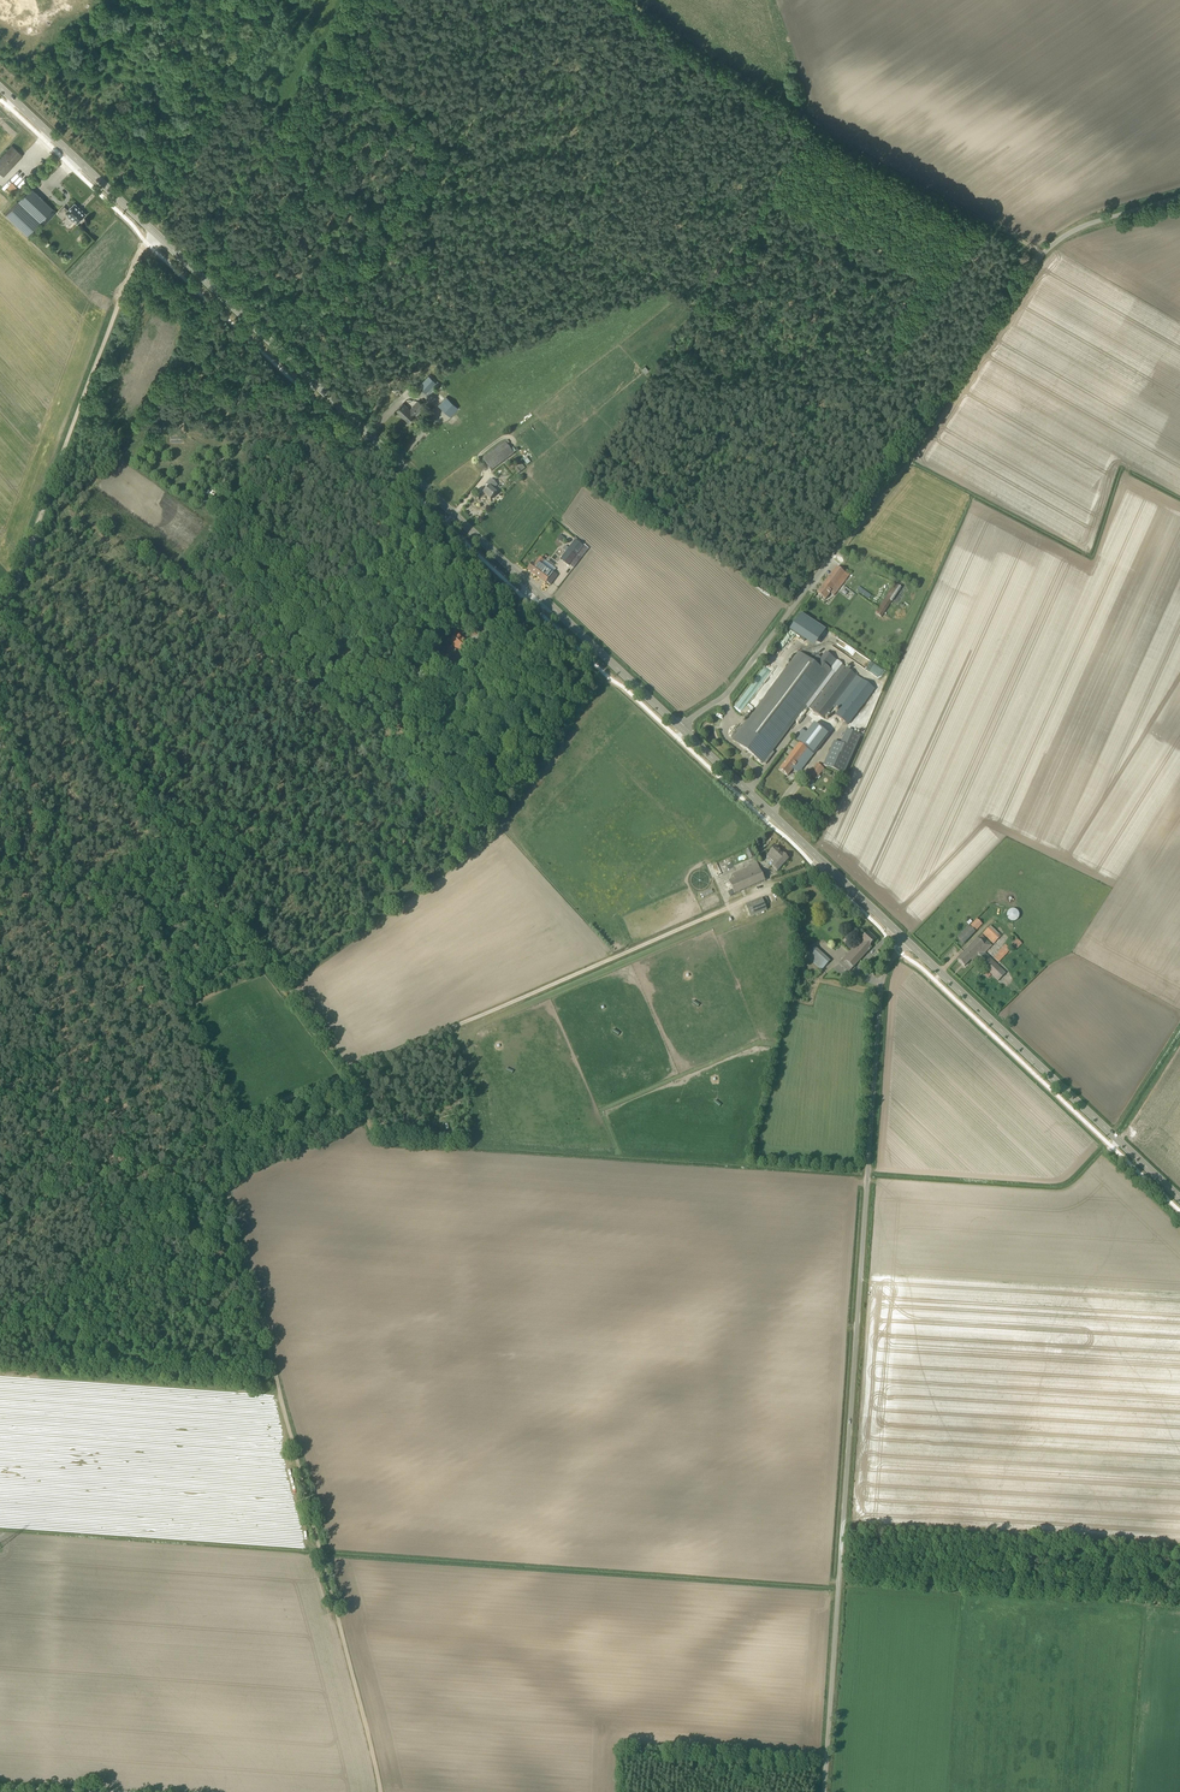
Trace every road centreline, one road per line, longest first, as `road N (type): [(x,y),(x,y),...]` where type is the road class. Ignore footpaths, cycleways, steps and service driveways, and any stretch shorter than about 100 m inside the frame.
road 1 (secondary): [(683,730),(0,87)]
road 2 (unclassified): [(824,1791),(881,996),(891,959),(907,941)]
road 3 (unclassified): [(683,730),(754,663),(1041,256),(1079,227),(1179,197)]
road 4 (track): [(380,1791),(211,1133)]
road 5 (track): [(816,868),(346,1073)]
road 6 (track): [(630,0),(683,42),(1041,256)]
road 7 (track): [(3,613),(148,244)]
road 8 (secondary): [(1179,1198),(907,941)]
road 9 (secondary): [(907,941),(683,730)]
road 10 (track): [(211,1133),(0,1221)]
road 11 (track): [(346,1073),(211,1133)]

